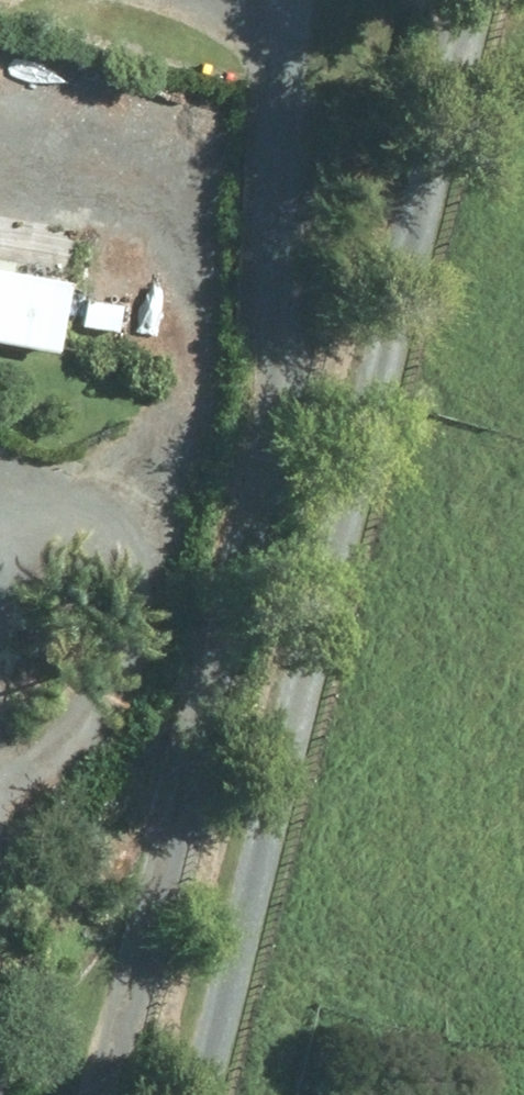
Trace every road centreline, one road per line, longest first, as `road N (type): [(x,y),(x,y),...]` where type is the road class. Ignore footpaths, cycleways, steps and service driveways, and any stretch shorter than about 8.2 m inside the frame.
road 1 (unclassified): [(436,0),(172,1094)]
road 2 (unclassified): [(103,562),(131,485),(160,276),(92,184),(30,148),(0,155)]
road 3 (unclassified): [(0,885),(23,789),(103,562)]

